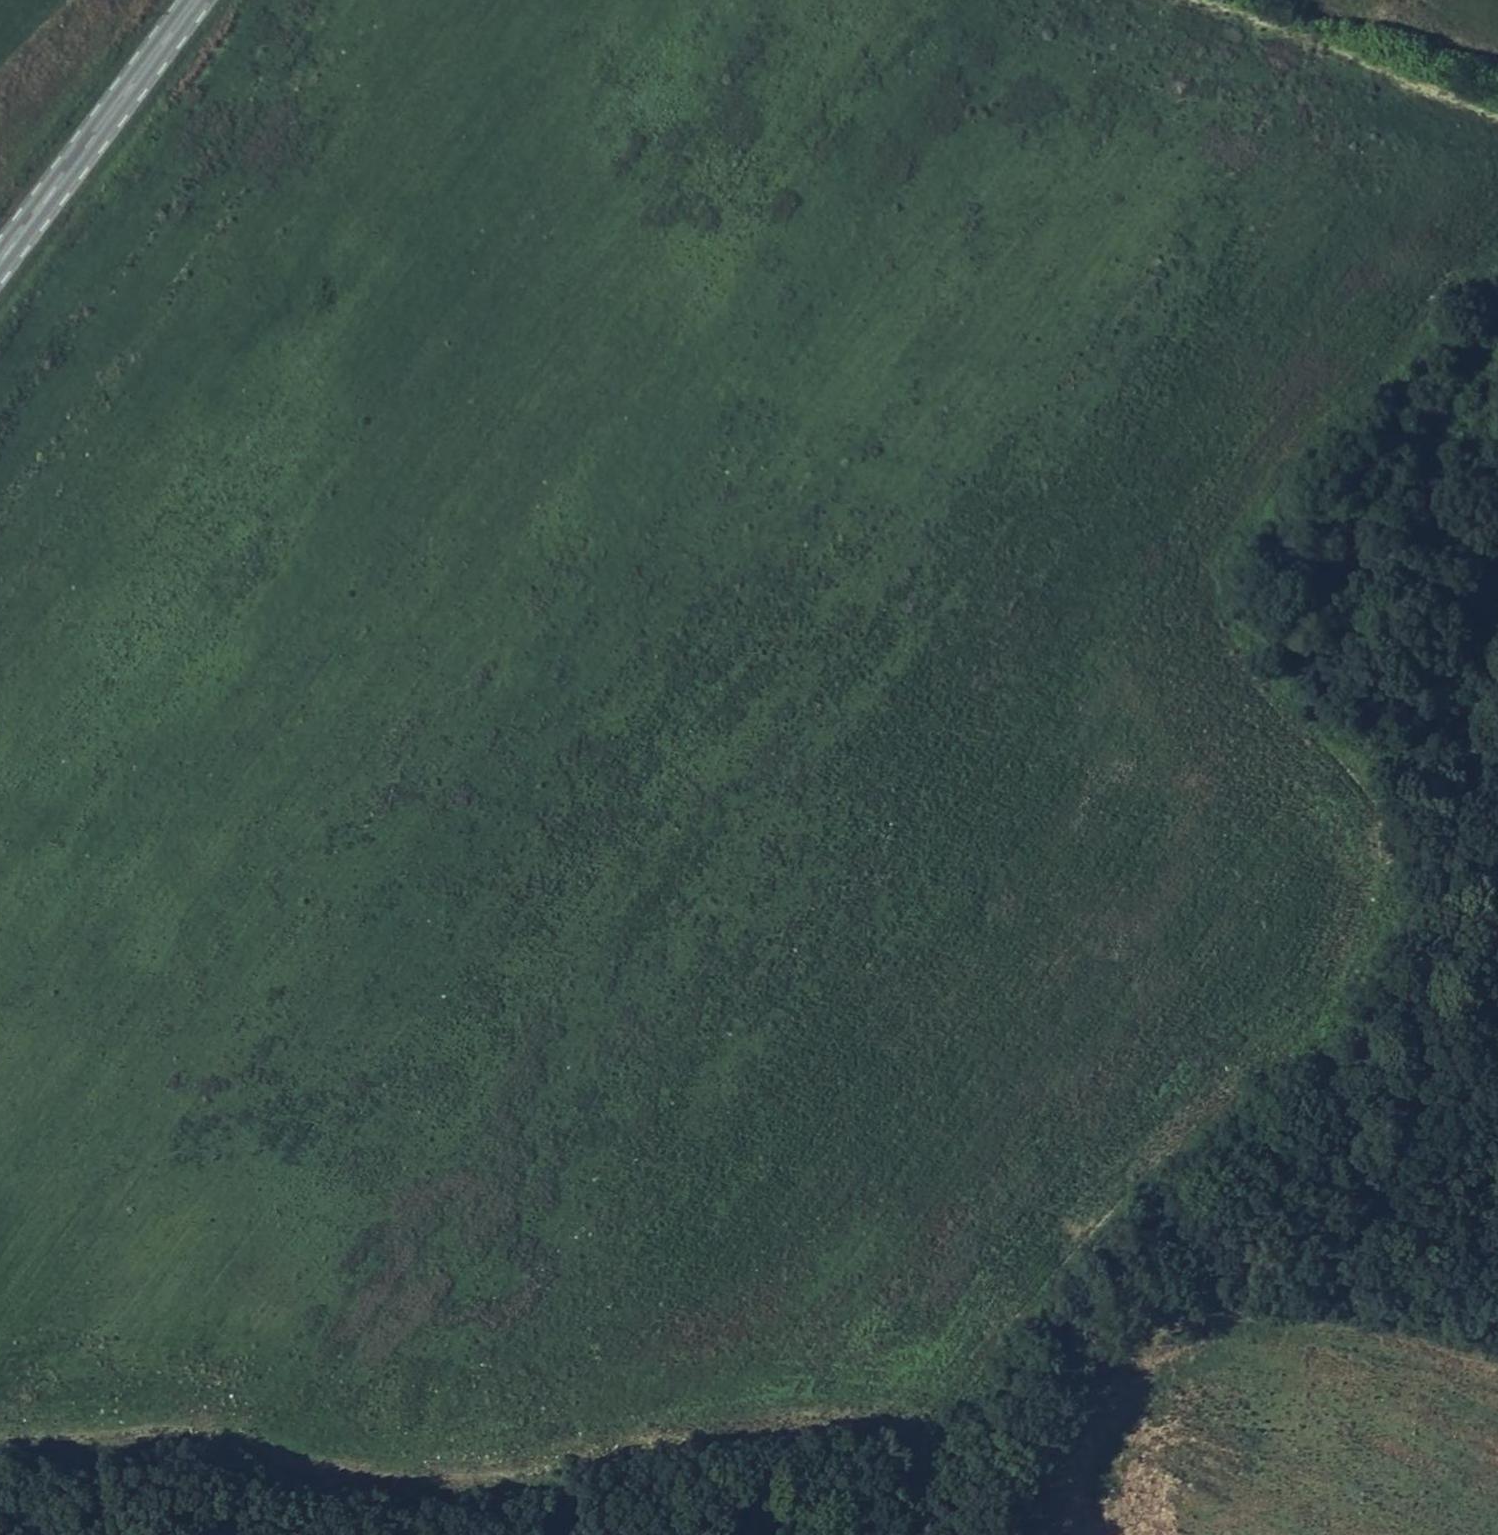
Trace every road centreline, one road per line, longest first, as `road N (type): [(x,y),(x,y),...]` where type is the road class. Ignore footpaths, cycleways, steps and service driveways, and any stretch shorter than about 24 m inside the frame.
road 1 (secondary): [(196,0),(0,262)]

